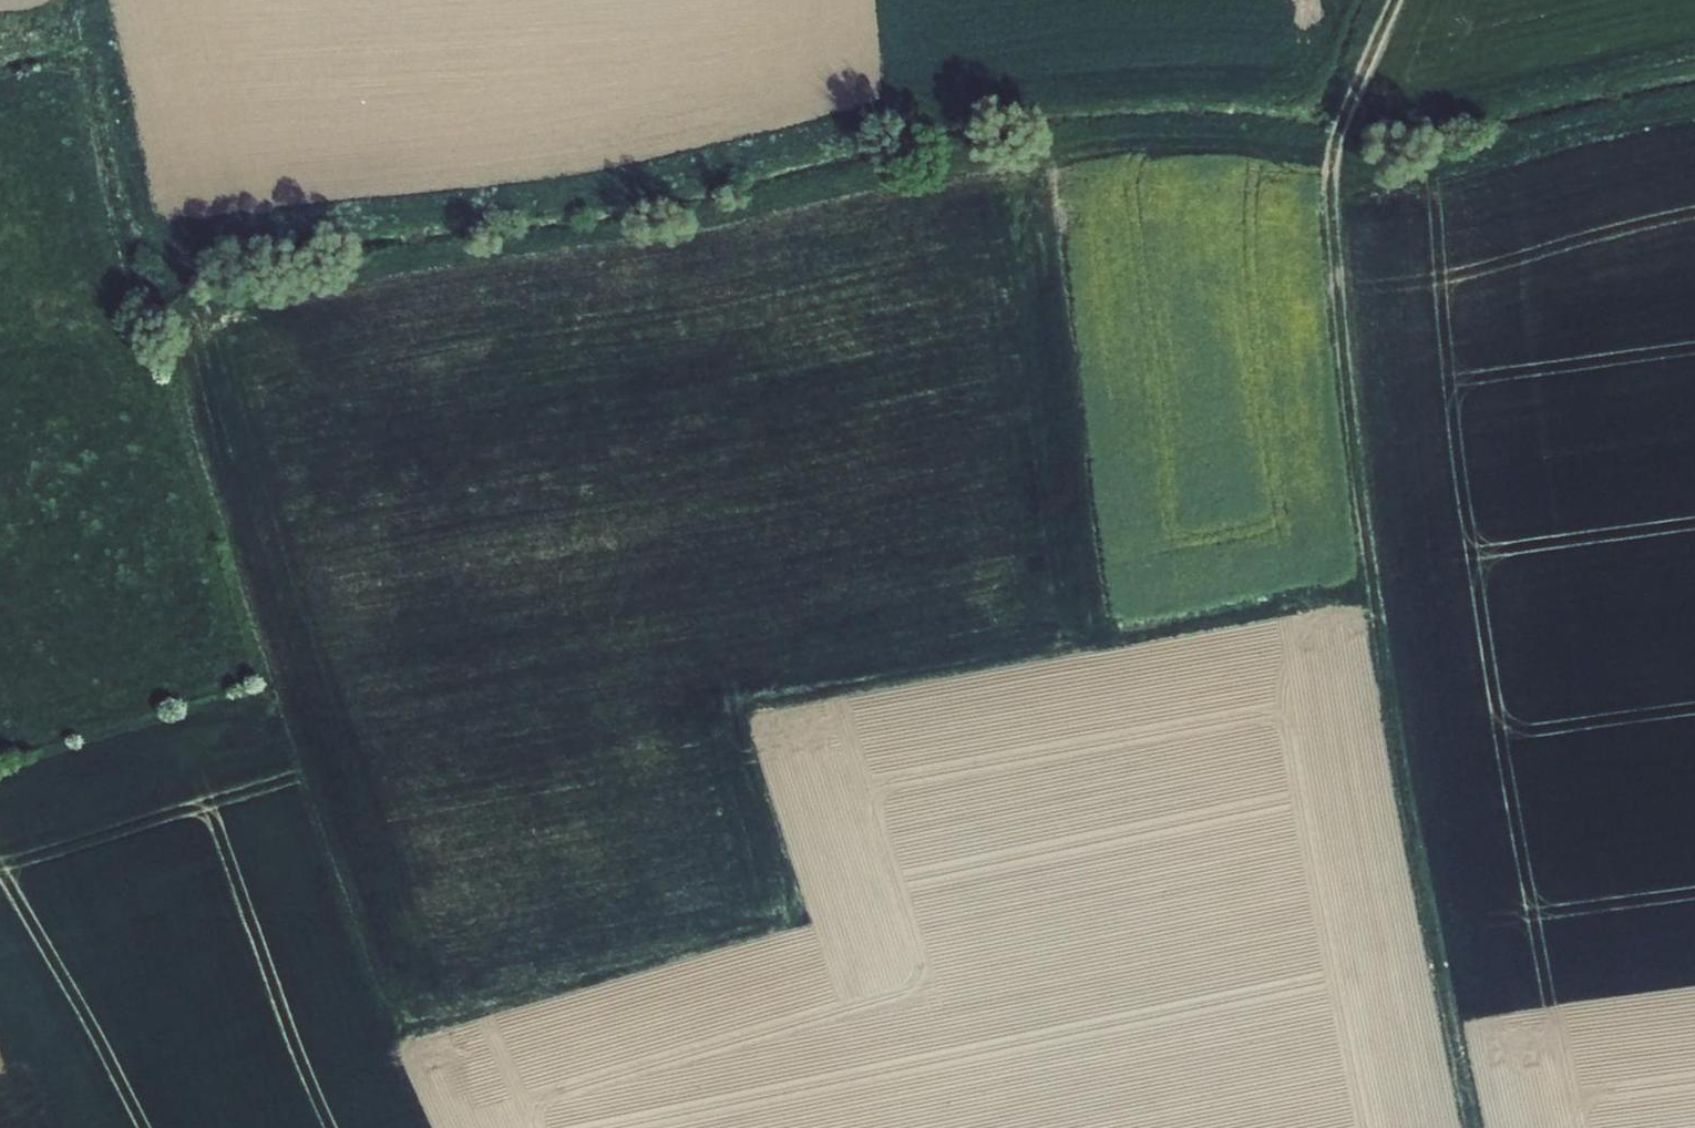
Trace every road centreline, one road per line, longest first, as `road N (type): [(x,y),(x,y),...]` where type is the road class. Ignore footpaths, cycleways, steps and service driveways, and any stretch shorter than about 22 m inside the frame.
road 1 (track): [(1395,0),(1364,67),(1334,202),(1376,615),(1474,1127)]

